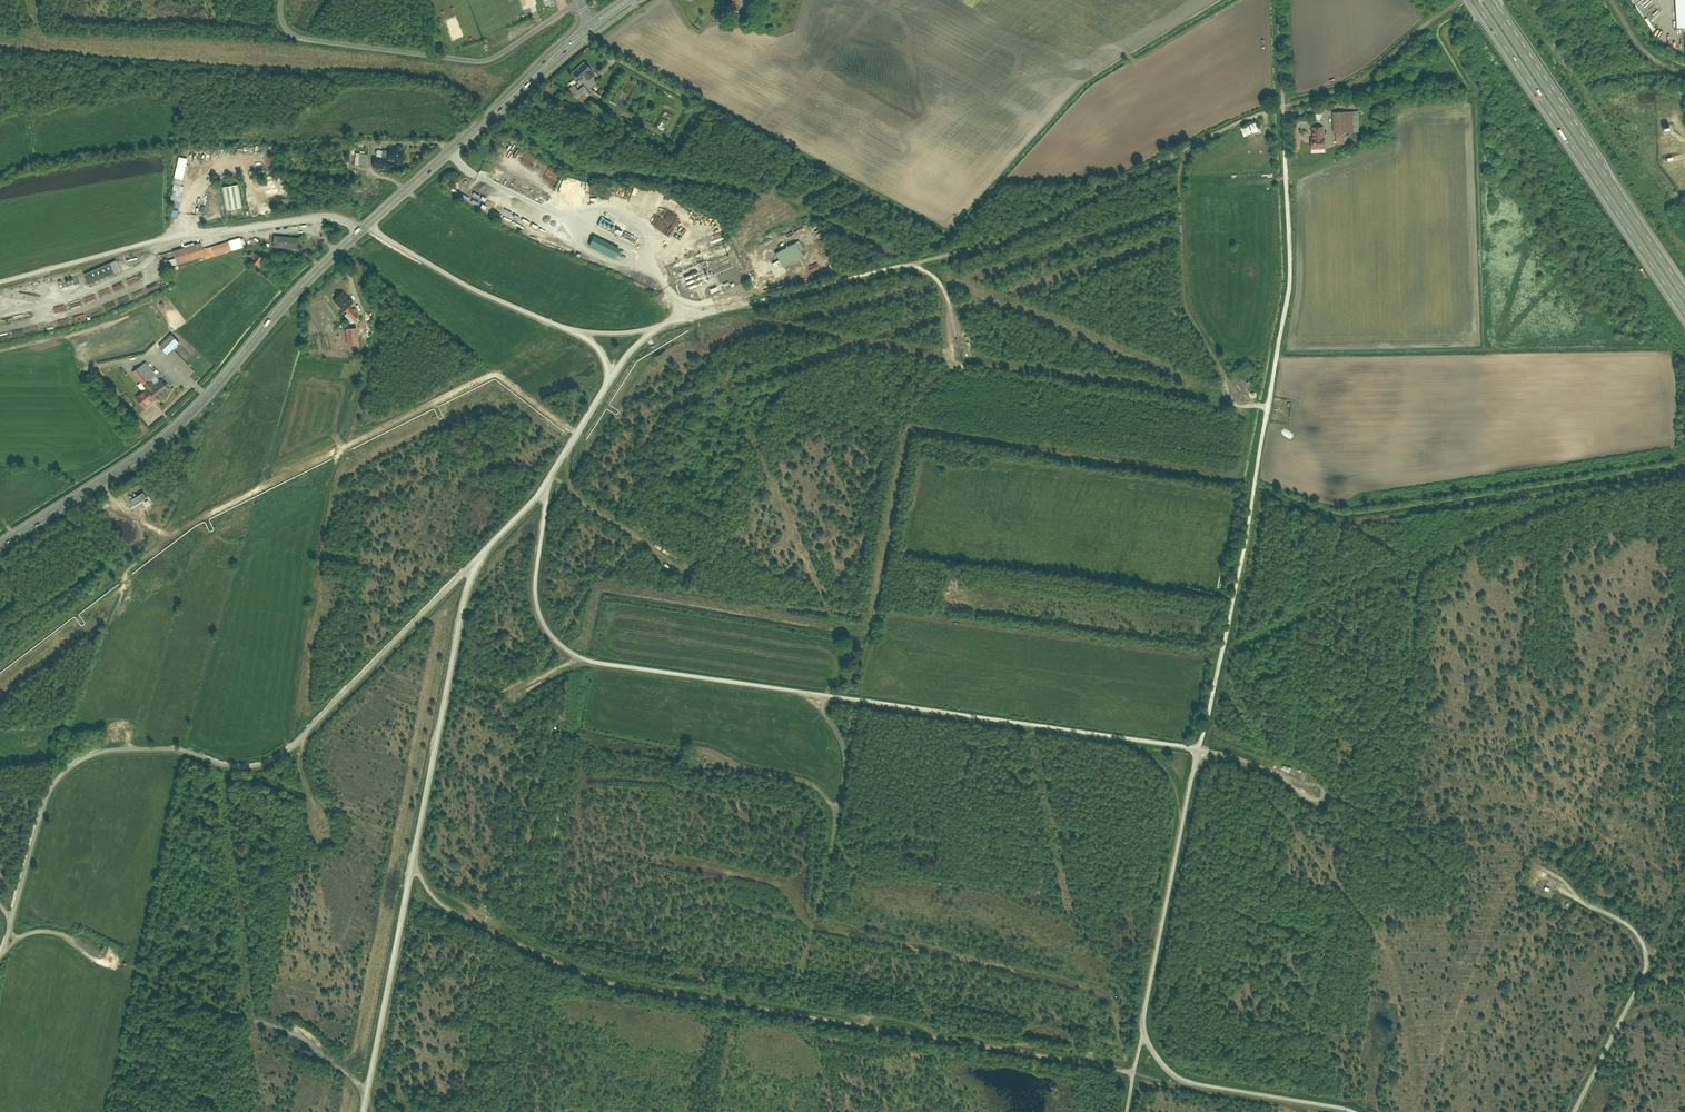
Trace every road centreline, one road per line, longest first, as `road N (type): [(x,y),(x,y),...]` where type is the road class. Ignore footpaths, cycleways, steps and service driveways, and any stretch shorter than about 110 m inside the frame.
road 1 (track): [(1286,179),(1288,298),(1147,1029),(1165,1066),(1191,1082),(1353,1111)]
road 2 (track): [(544,487),(542,613),(569,649),(587,658),(1238,755),(1307,789)]
road 3 (track): [(1202,1085),(602,980),(448,909),(432,895),(415,850)]
road 4 (unclassified): [(478,560),(265,765),(139,747),(97,752),(65,772),(47,799),(0,956)]
road 5 (unclassified): [(478,560),(461,610),(364,1111)]
road 6 (unclassified): [(366,227),(467,285),(581,333),(608,366),(607,386),(544,487),(478,560)]
road 7 (secondary): [(360,232),(175,428),(0,544)]
road 8 (track): [(1254,495),(1349,519),(1684,466)]
road 9 (motorway): [(1474,0),(1684,315)]
road 10 (unclassified): [(360,232),(328,217),(185,234),(0,278)]
road 11 (residential): [(281,0),(281,20),(296,37),(472,61),(495,58),(578,1)]
road 12 (motorway): [(1684,292),(1500,17)]
road 13 (secondary): [(592,26),(366,227)]
road 14 (track): [(1574,1111),(1646,957),(1630,927),(1553,885)]
road 15 (track): [(788,688),(829,720),(845,747),(832,848)]
road 16 (unclassified): [(1286,179),(1279,0)]
road 17 (track): [(552,474),(683,570)]
road 18 (track): [(836,829),(823,793),(808,783),(713,764)]
road 19 (track): [(0,350),(78,334),(144,305)]

